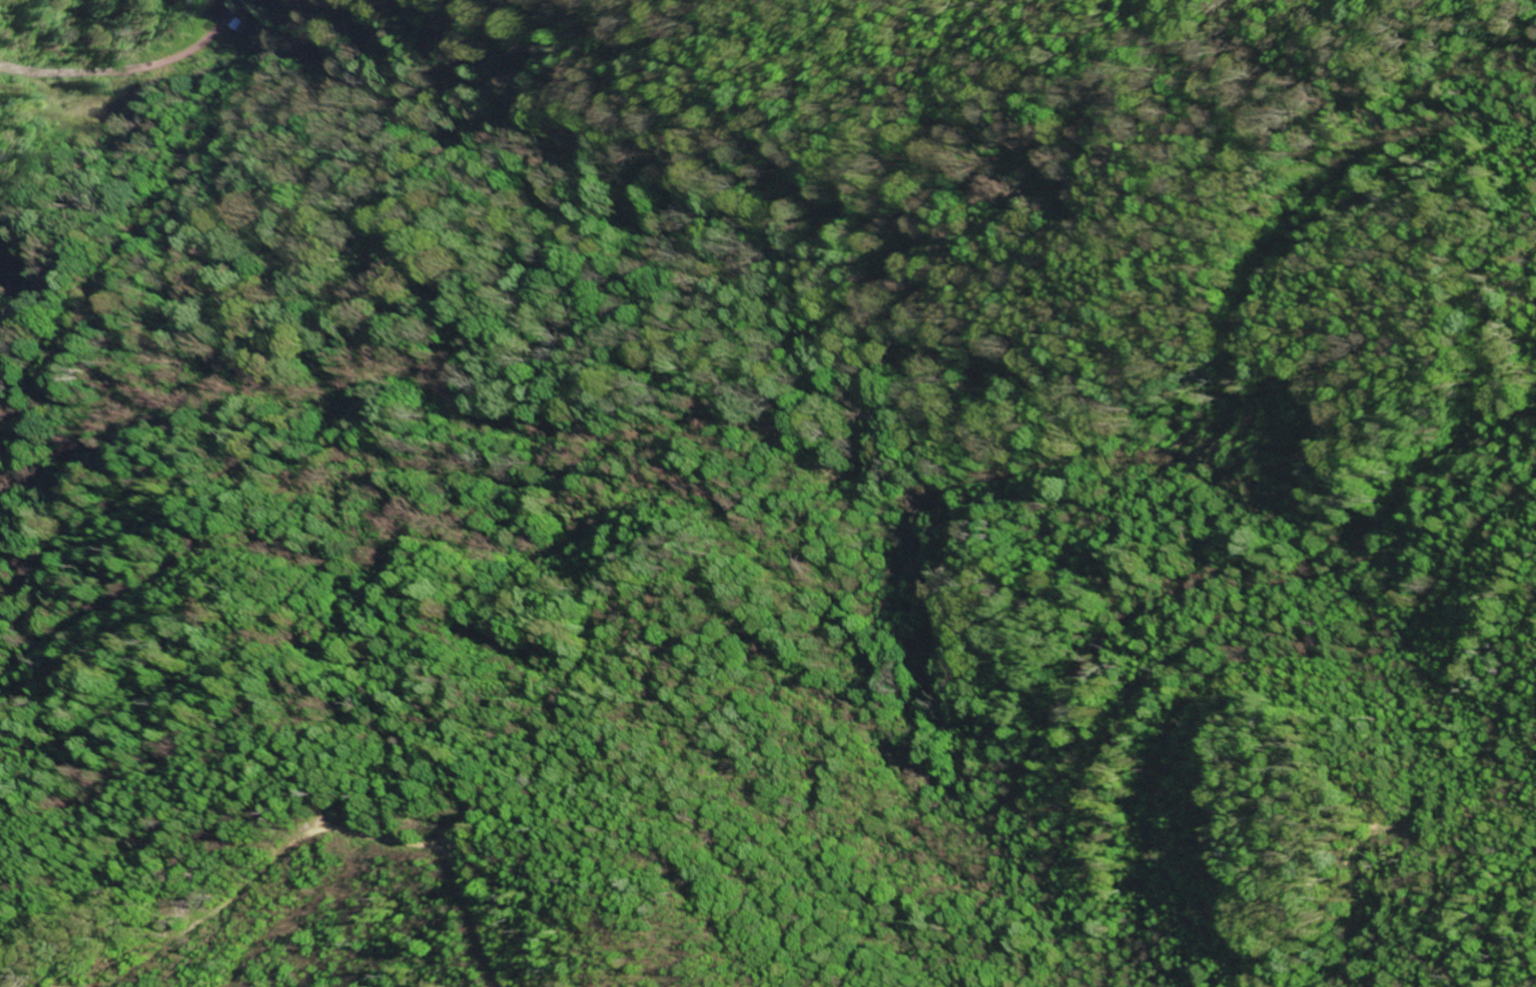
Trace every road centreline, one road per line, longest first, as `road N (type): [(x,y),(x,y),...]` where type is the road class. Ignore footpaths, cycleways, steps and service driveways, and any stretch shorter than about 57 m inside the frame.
road 1 (track): [(0,957),(396,868),(454,900),(517,986)]

